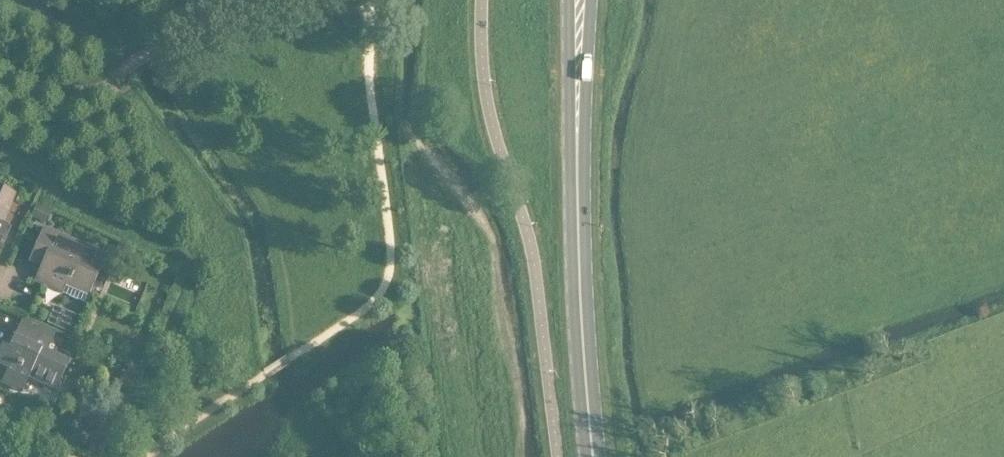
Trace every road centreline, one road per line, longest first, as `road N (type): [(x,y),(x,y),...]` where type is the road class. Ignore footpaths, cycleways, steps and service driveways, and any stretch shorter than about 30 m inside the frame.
road 1 (primary): [(594,456),(576,132)]
road 2 (primary): [(576,132),(590,0)]
road 3 (primary): [(571,0),(576,132)]

